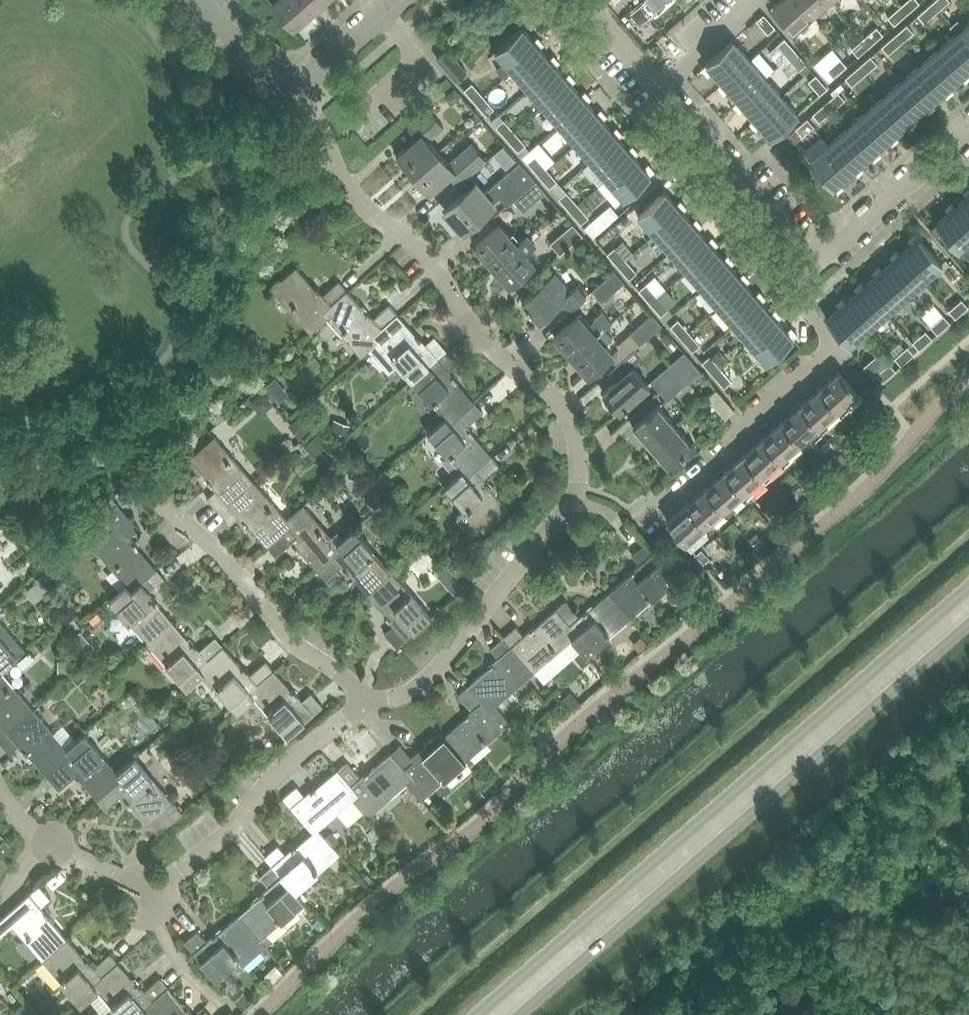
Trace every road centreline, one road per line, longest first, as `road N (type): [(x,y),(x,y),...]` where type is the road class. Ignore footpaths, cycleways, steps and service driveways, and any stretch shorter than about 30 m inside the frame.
road 1 (residential): [(365,702),(396,706),(477,629),(571,507),(583,459),(556,400),(523,382),(470,328),(413,236),(359,201),(286,79)]
road 2 (secondary): [(968,592),(475,1014)]
road 3 (secondary): [(518,1014),(968,629)]
road 4 (residential): [(365,702),(126,466),(76,454),(30,476),(0,503)]
road 5 (residential): [(41,828),(153,895),(365,702)]
road 6 (residential): [(811,268),(574,0)]
road 7 (residential): [(663,502),(835,349),(808,300),(811,268)]
road 8 (residential): [(811,268),(968,132)]
road 9 (residential): [(286,79),(383,0)]

